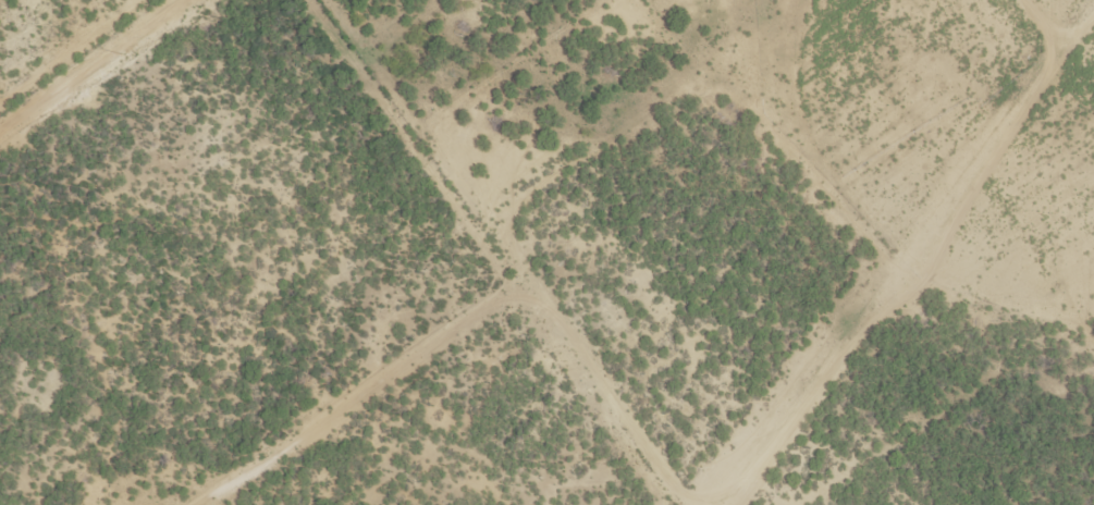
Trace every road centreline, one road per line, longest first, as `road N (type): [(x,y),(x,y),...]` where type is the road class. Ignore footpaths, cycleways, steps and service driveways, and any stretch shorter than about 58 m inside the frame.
road 1 (residential): [(0,131),(181,0)]

